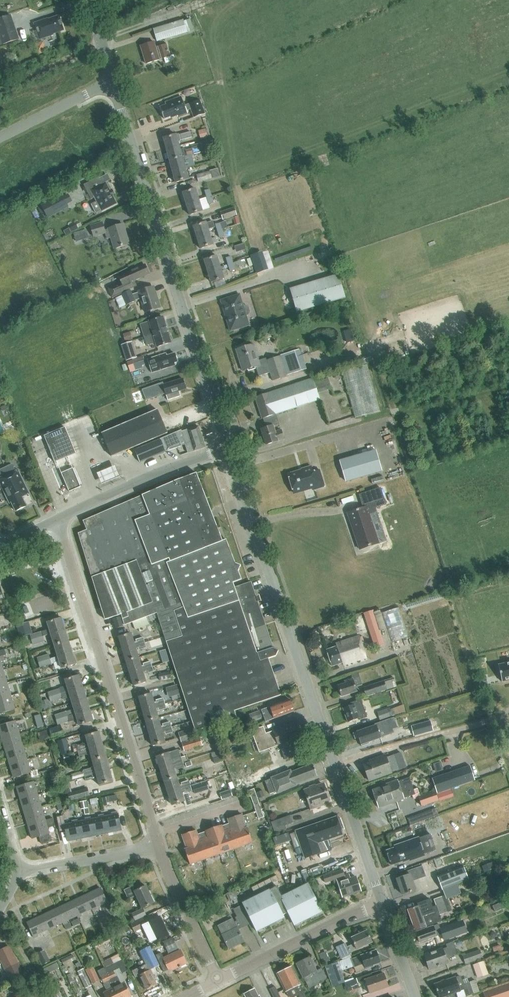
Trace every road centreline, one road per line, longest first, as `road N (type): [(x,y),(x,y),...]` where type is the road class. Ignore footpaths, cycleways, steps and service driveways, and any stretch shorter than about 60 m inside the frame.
road 1 (tertiary): [(383,905),(229,448)]
road 2 (tertiary): [(229,448),(113,79)]
road 3 (residential): [(159,846),(57,521)]
road 4 (unclassified): [(57,521),(229,448)]
road 5 (unclassified): [(219,981),(383,905)]
road 6 (residential): [(219,981),(159,846)]
road 7 (residential): [(19,873),(159,846)]
road 8 (residential): [(113,79),(0,136)]

